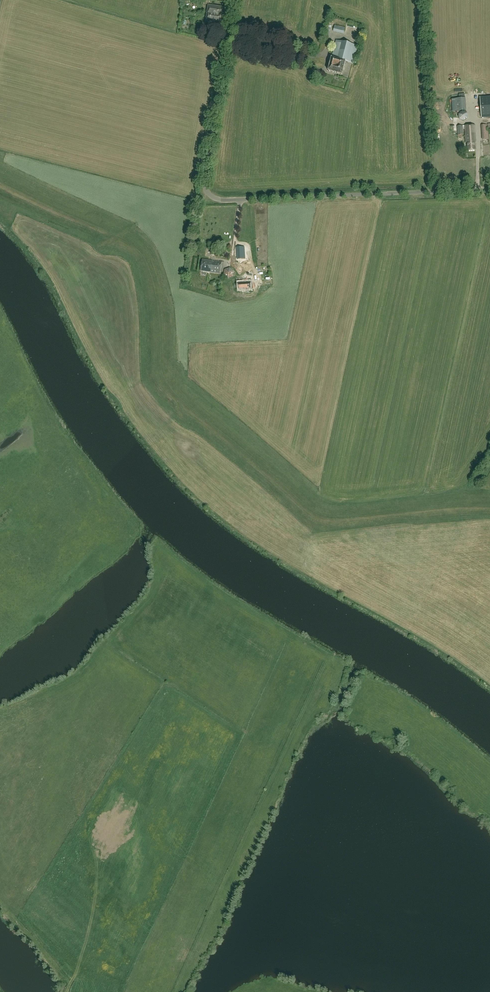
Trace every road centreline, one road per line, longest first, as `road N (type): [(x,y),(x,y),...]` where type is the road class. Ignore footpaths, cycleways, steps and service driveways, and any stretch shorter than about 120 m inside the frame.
road 1 (unclassified): [(489,190),(213,197),(205,177),(231,0)]

